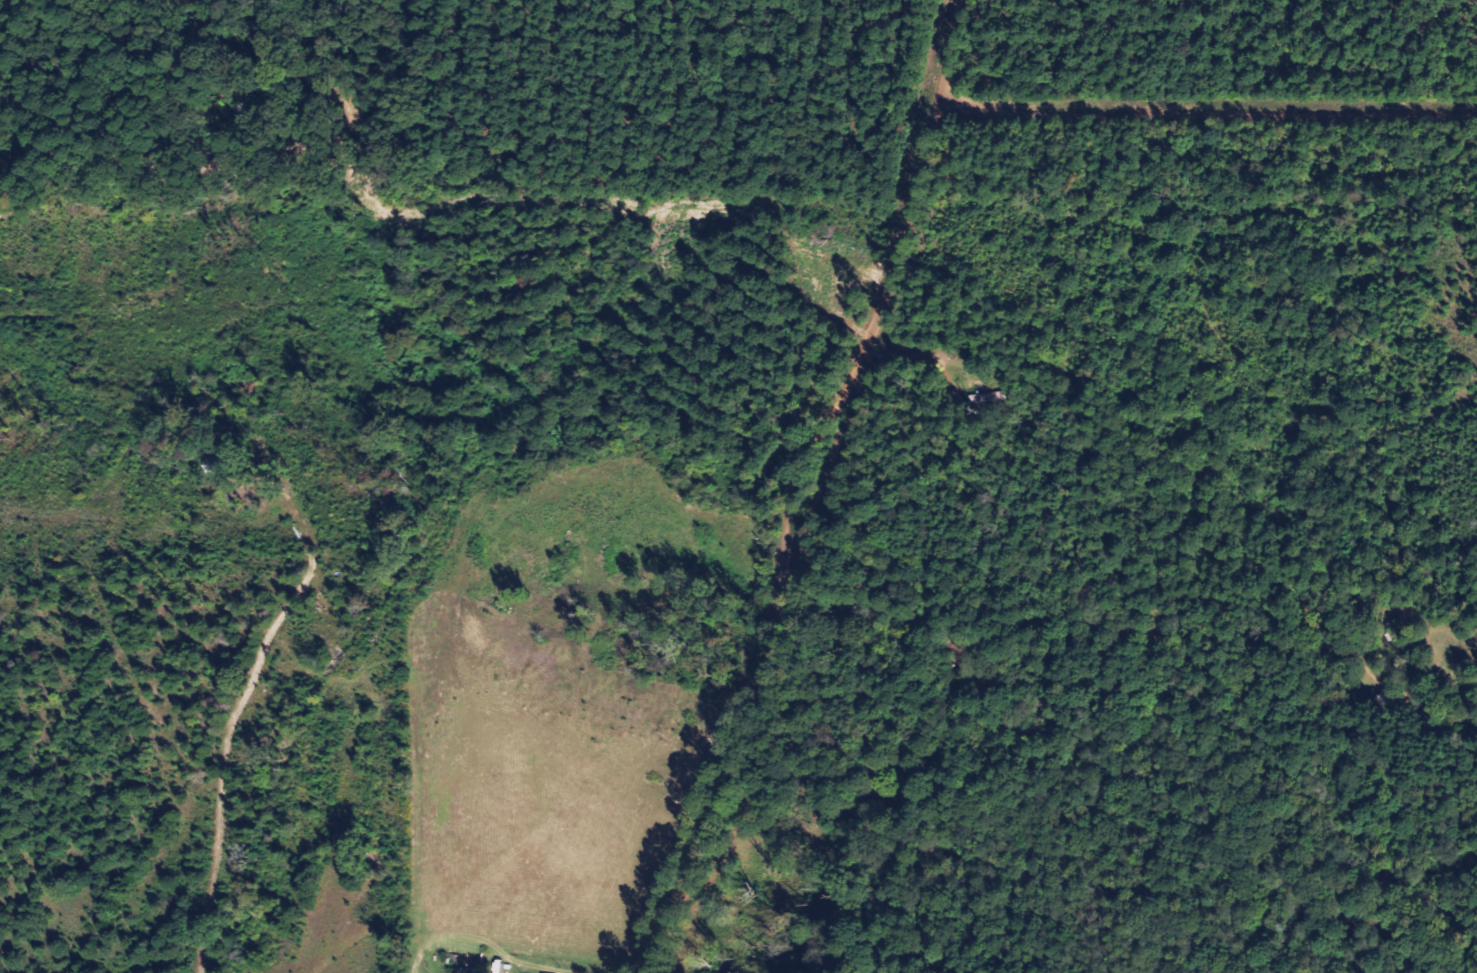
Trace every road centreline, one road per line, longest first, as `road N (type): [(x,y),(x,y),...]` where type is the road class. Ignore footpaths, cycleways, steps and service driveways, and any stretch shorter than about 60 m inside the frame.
road 1 (residential): [(673,972),(723,846),(818,485),(884,322),(940,124),(952,0)]

